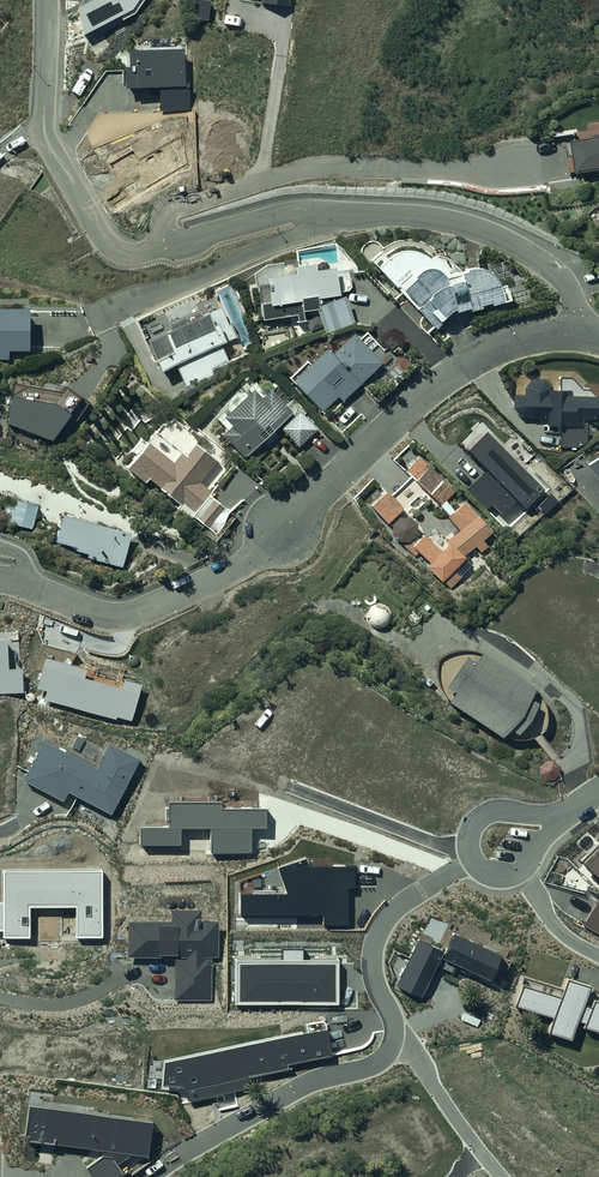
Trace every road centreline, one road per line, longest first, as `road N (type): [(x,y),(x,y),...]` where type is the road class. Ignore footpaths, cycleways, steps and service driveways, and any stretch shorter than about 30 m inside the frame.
road 1 (residential): [(42,0),(43,128),(97,230),(119,252),(146,254),(293,212),(437,218),(494,234),(544,263),(575,300),(579,333)]
road 2 (residential): [(579,333),(509,343),(442,379),(244,565),(150,608),(93,613),(0,582)]
road 3 (track): [(0,1017),(88,1001),(111,982),(167,823),(190,785),(269,752)]
road 4 (residential): [(156,1176),(288,1094),(381,1061),(394,1043)]
road 5 (residential): [(394,1043),(395,1022),(373,970),(374,942),(396,906),(473,864)]
road 6 (residential): [(394,1043),(415,1055),(500,1176)]
road 7 (residential): [(473,864),(471,837),(491,811),(569,812)]

